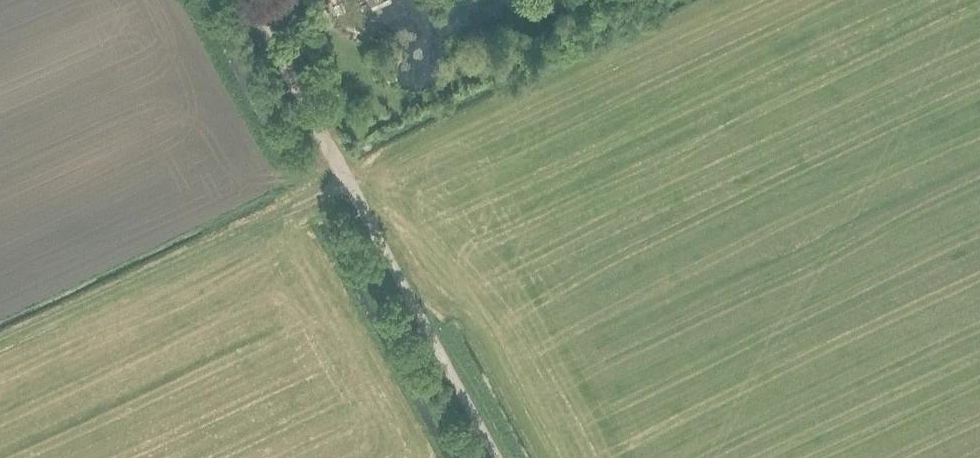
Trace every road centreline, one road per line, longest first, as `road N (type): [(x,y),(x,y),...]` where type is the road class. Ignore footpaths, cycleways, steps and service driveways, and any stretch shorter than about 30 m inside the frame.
road 1 (unclassified): [(251,0),(352,189)]

